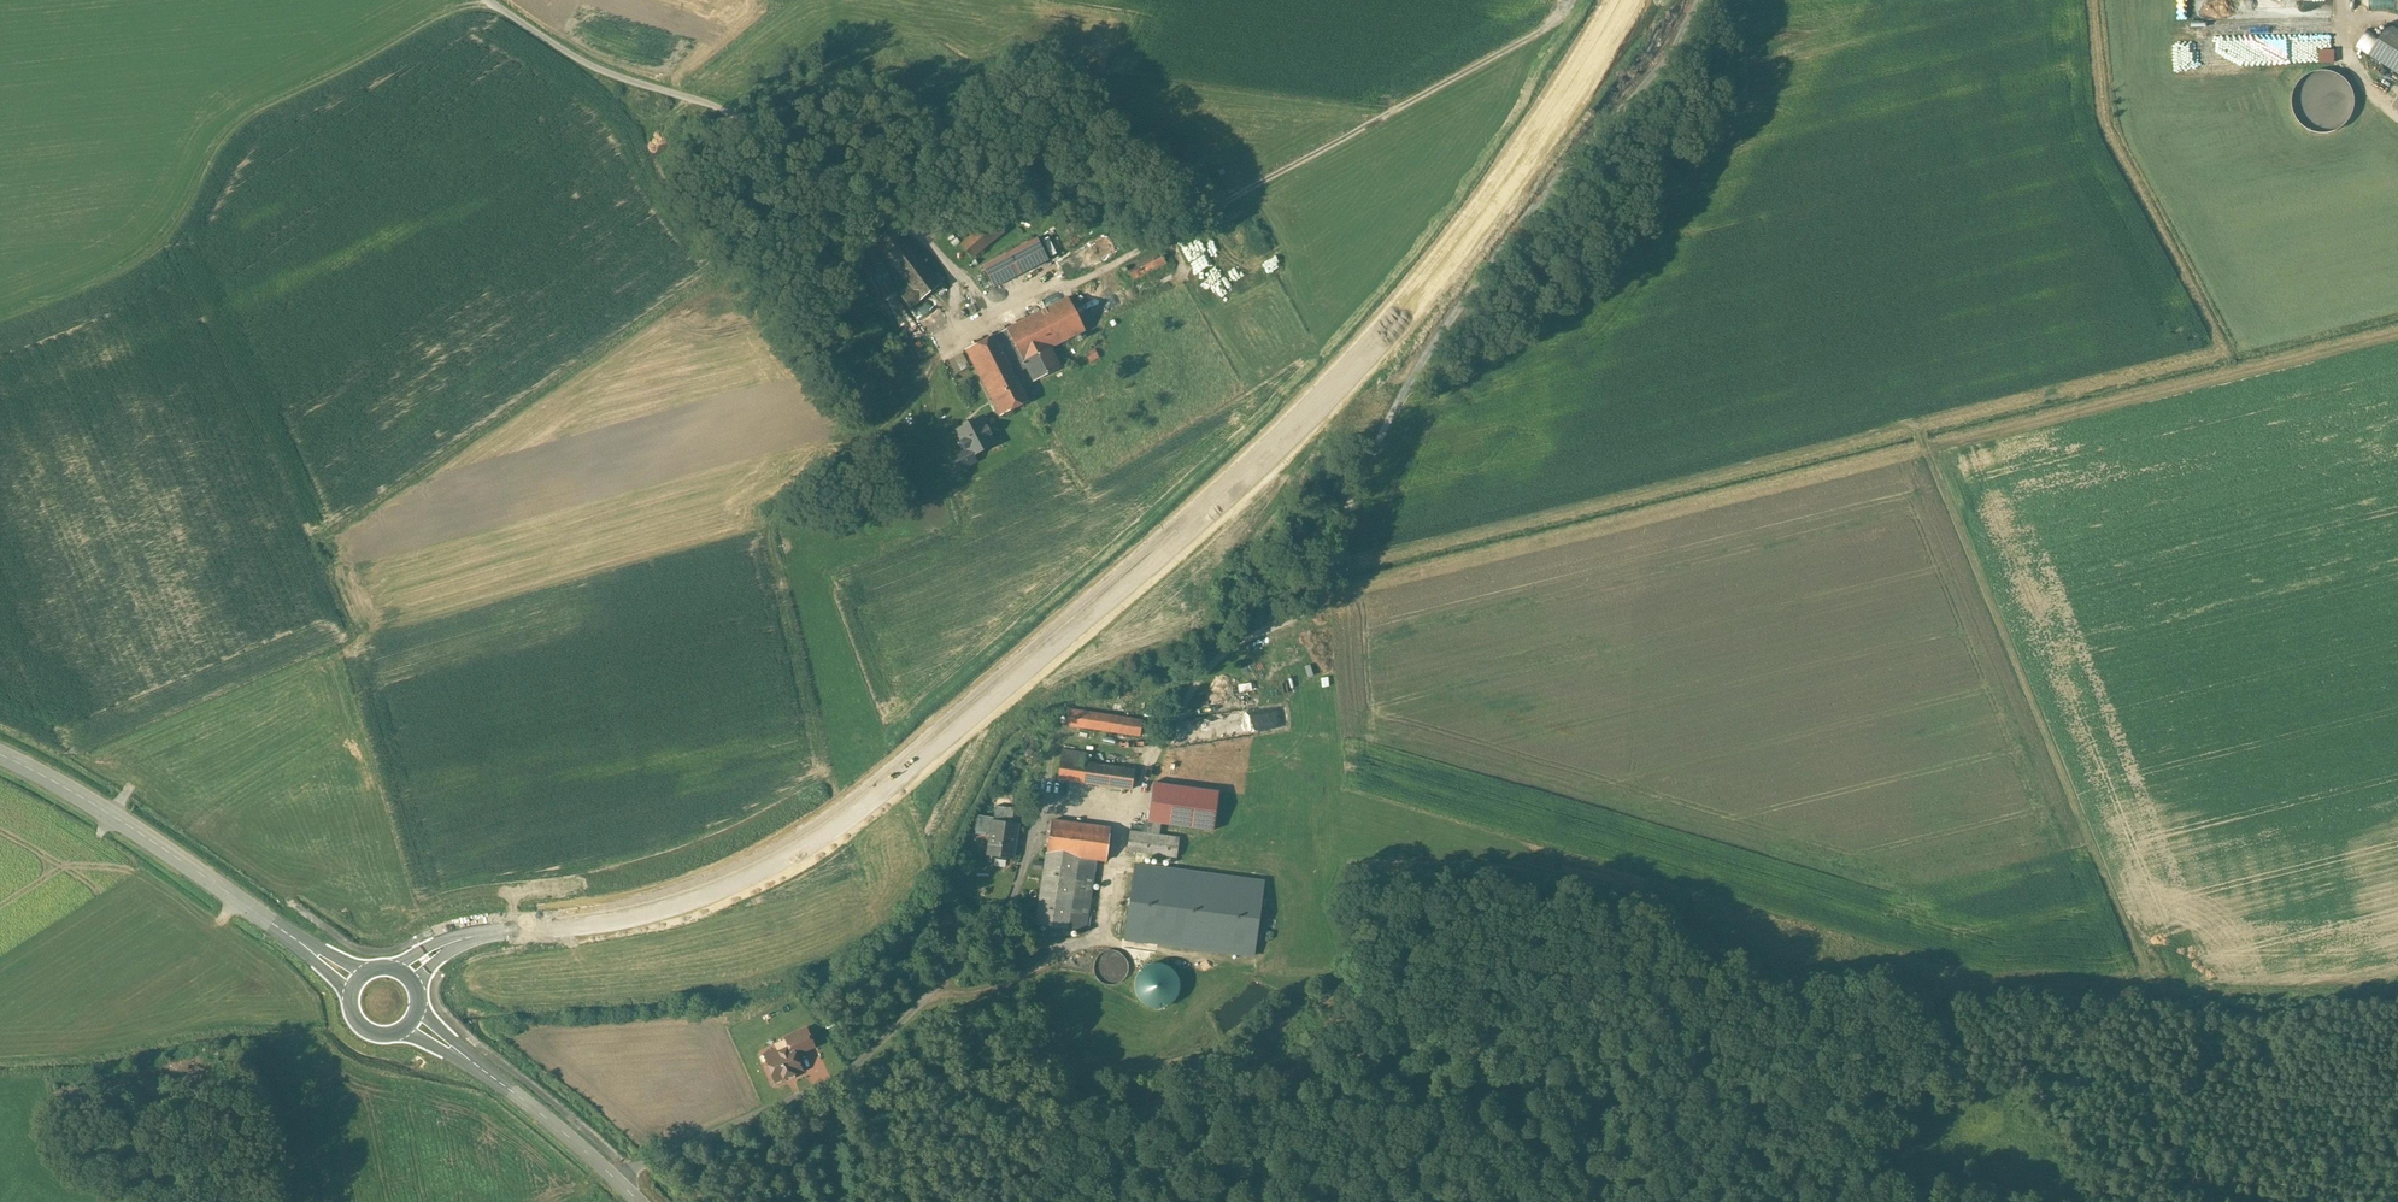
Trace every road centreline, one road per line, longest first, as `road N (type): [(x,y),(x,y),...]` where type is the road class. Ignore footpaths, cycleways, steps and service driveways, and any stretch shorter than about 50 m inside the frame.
road 1 (tertiary): [(404,973),(450,943),(601,924),(716,892),(846,822),(1277,455),(1472,231),(1553,125),(1628,0)]
road 2 (track): [(1138,799),(1202,675),(1306,609),(1378,439),(1446,327),(1641,97),(1700,0)]
road 3 (track): [(504,8),(454,10),(254,112),(219,141),(157,245),(97,283),(0,319)]
road 4 (tertiary): [(0,755),(145,836),(356,981)]
road 5 (tertiary): [(413,1020),(524,1101),(638,1201)]

